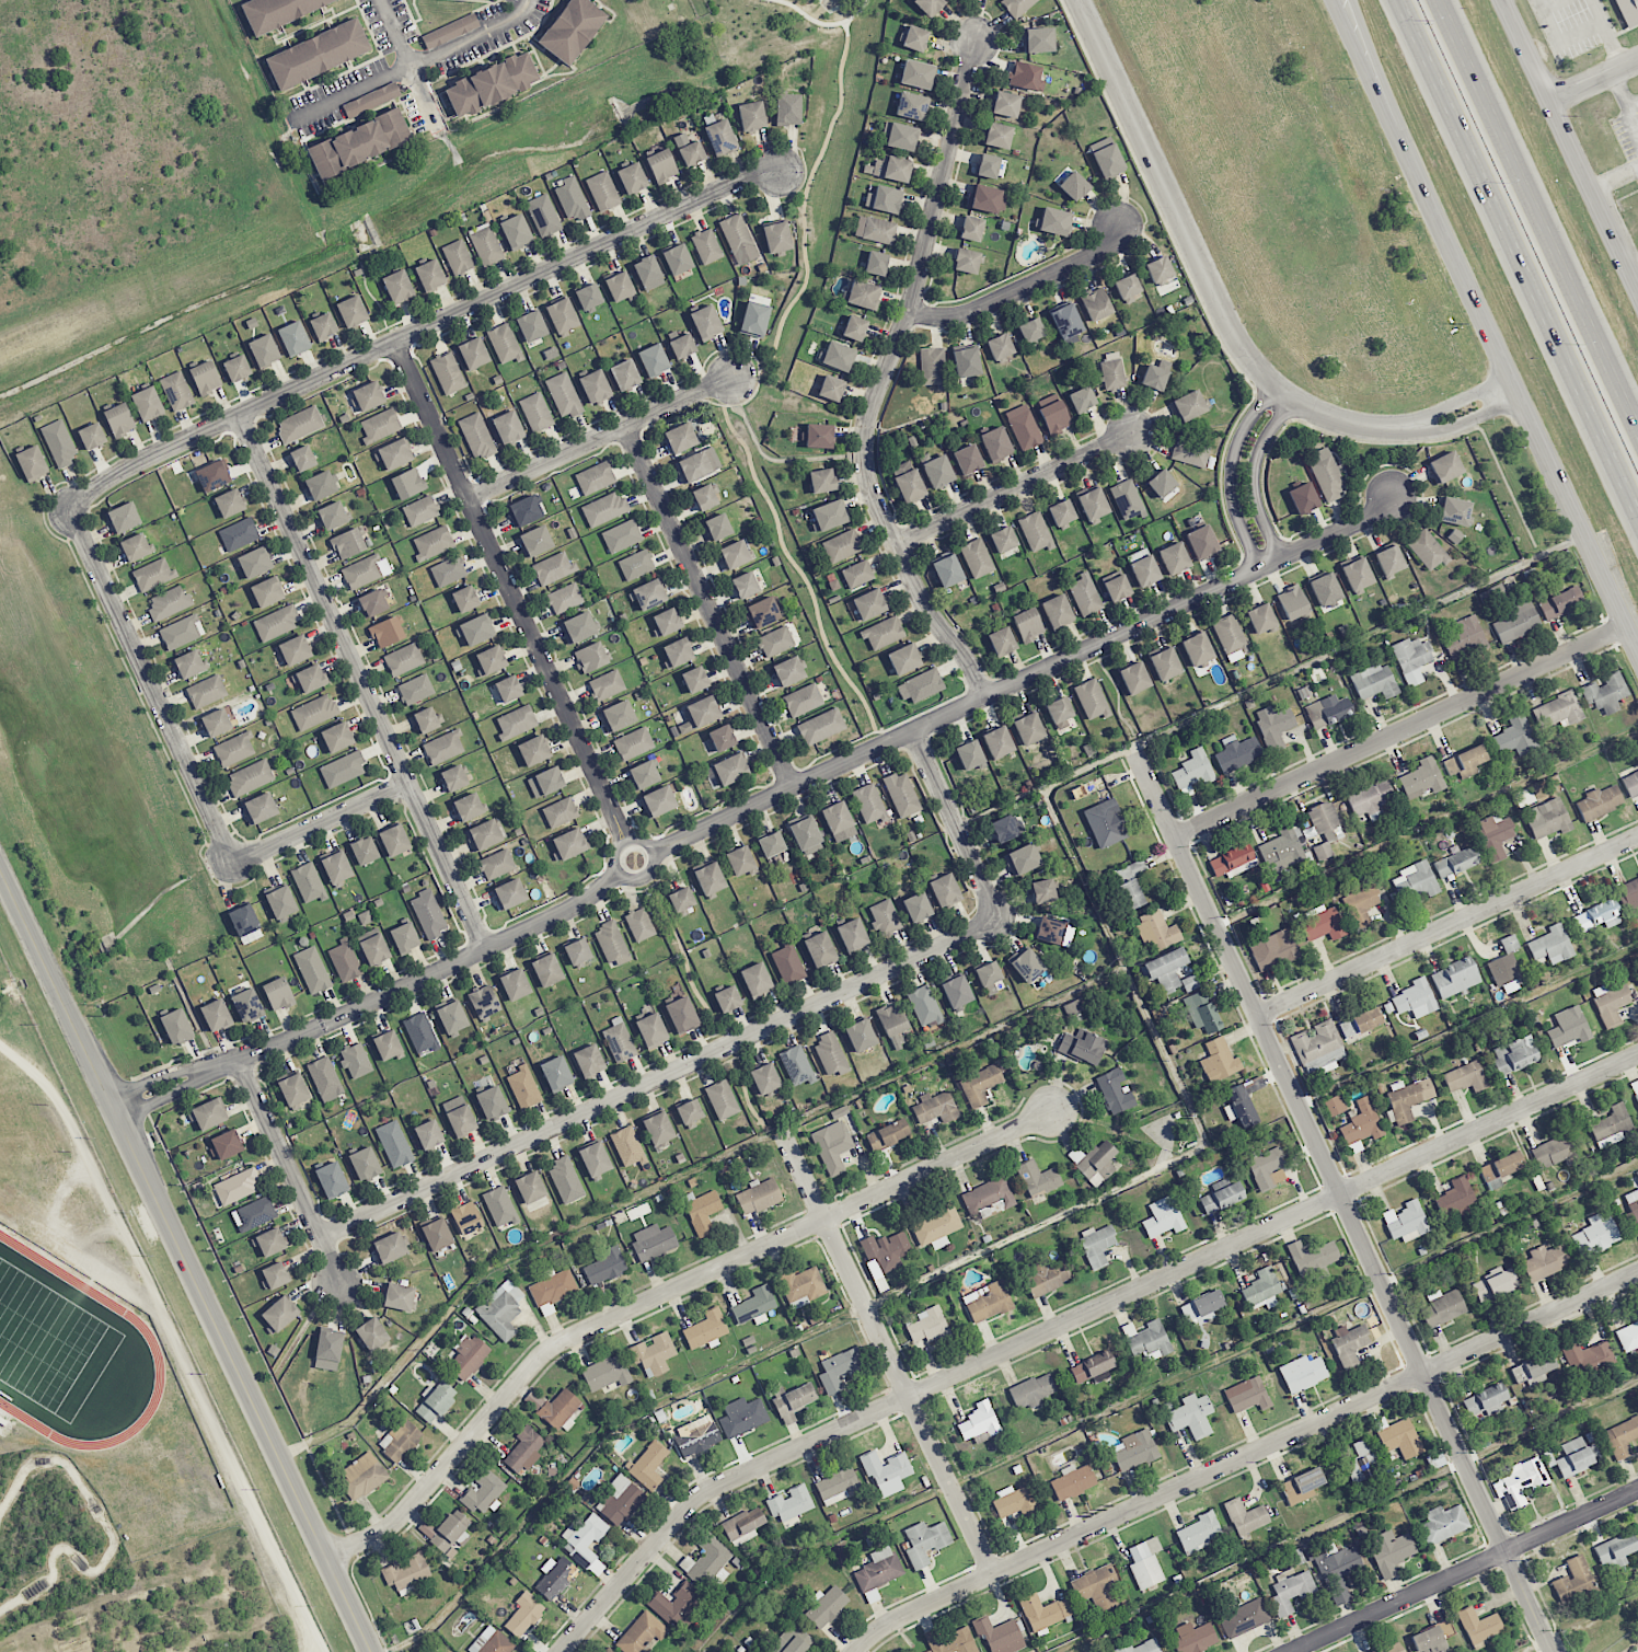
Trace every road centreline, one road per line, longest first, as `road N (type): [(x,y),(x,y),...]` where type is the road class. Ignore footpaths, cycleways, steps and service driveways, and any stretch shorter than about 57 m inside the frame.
road 1 (residential): [(1637,1053),(712,1488),(678,1514),(558,1651)]
road 2 (residential): [(1133,748),(1552,1651)]
road 3 (residential): [(1637,1272),(912,1609),(853,1651)]
road 4 (residential): [(1053,1109),(563,1340),(401,1518),(328,1558)]
road 5 (tertiary): [(373,1651),(0,874)]
road 6 (residential): [(1396,493),(1370,516),(654,852)]
road 7 (residential): [(778,173),(727,187),(160,453),(71,509)]
road 8 (residential): [(997,920),(321,1238)]
road 9 (residential): [(985,696),(920,599),(864,465),(869,408),(916,275),(971,36)]
road 10 (residential): [(327,1651),(65,1110),(33,1066),(0,1041)]
road 11 (residential): [(1512,389),(1437,423),(1384,427),(1320,415),(1273,386),(1235,336),(1081,0)]
road 12 (residential): [(241,416),(484,949)]
road 13 (residential): [(621,873),(568,909),(323,1029),(115,1112)]
road 14 (residential): [(395,342),(626,841)]
road 15 (residential): [(1626,624),(1173,835)]
road 16 (residential): [(782,1137),(990,1574)]
road 17 (secondary): [(1345,0),(1512,389)]
road 18 (residential): [(1637,839),(1256,1015)]
road 19 (residential): [(627,425),(794,786)]
road 20 (residential): [(71,509),(235,868)]
road 21 (residential): [(1289,1651),(1637,1490)]
road 22 (motorway): [(1393,0),(1552,343)]
road 23 (motorway): [(1583,328),(1429,0)]
road 24 (secondary): [(1637,289),(1504,0)]
road 25 (residential): [(733,377),(470,500)]
road 26 (secondary): [(1512,389),(1637,645)]
road 27 (residential): [(893,543),(1133,432)]
road 28 (residential): [(240,1060),(341,1281)]
road 29 (residential): [(905,310),(945,315),(971,308),(1094,252),(1120,226)]
road 30 (residential): [(913,730),(997,920)]
road 31 (motorway): [(1552,343),(1637,523)]
road 32 (residential): [(1273,386),(1239,439),(1231,480),(1236,516),(1260,567)]
road 33 (residential): [(412,784),(235,868)]
road 34 (residential): [(1281,557),(1256,482),(1268,436),(1293,403)]
road 35 (motorway): [(1637,443),(1583,328)]
road 36 (residential): [(621,873),(646,876),(655,858),(649,845),(634,839),(621,845),(621,873)]

